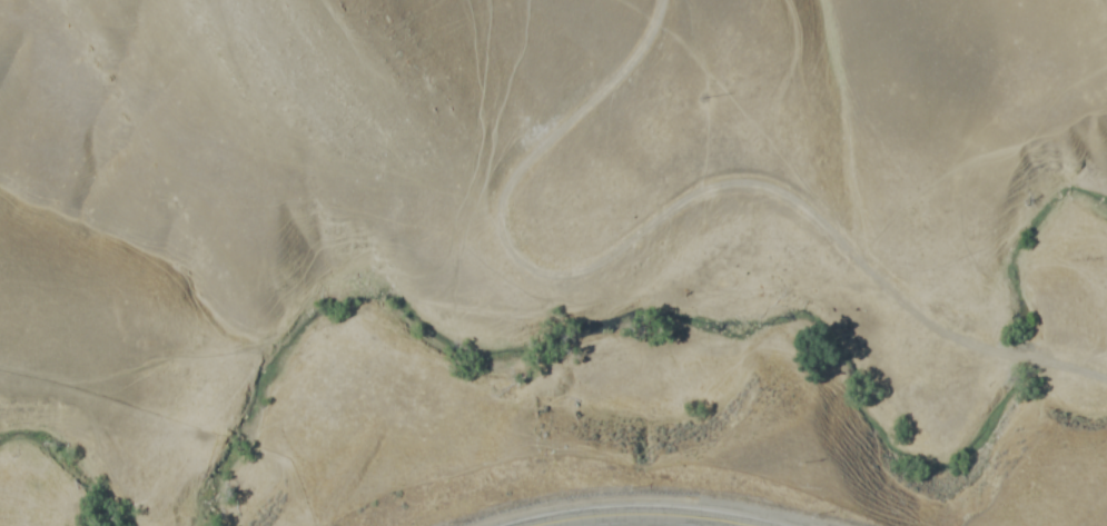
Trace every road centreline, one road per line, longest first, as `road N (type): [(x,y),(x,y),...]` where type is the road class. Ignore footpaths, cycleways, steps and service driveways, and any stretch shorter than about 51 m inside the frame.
road 1 (track): [(658,0),(650,37),(510,185),(501,210),(512,250),(551,274),(587,270),(703,190),(749,182),(802,202),(936,331),(1106,379)]
road 2 (tertiary): [(851,525),(718,496),(631,489),(544,499),(452,525)]

